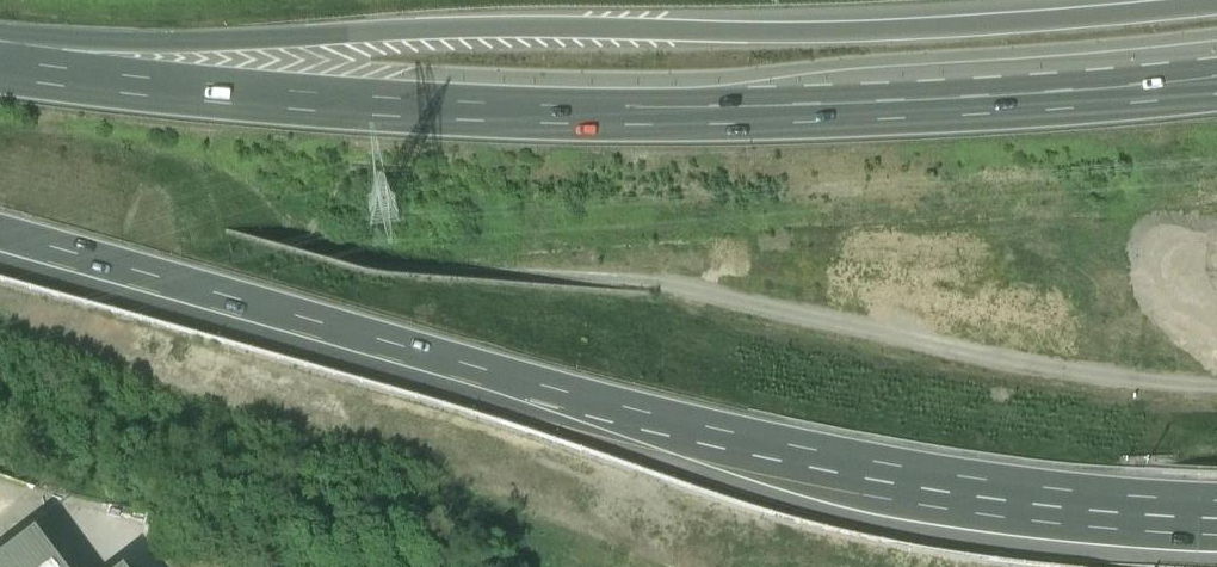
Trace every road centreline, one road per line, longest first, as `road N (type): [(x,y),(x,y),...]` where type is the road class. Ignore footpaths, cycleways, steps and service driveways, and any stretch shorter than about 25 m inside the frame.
road 1 (motorway): [(0,240),(741,443),(955,483),(1216,505)]
road 2 (motorway): [(1216,83),(823,117),(598,122),(204,98),(0,71)]
road 3 (motorway): [(1216,6),(870,35),(520,32),(0,64)]

